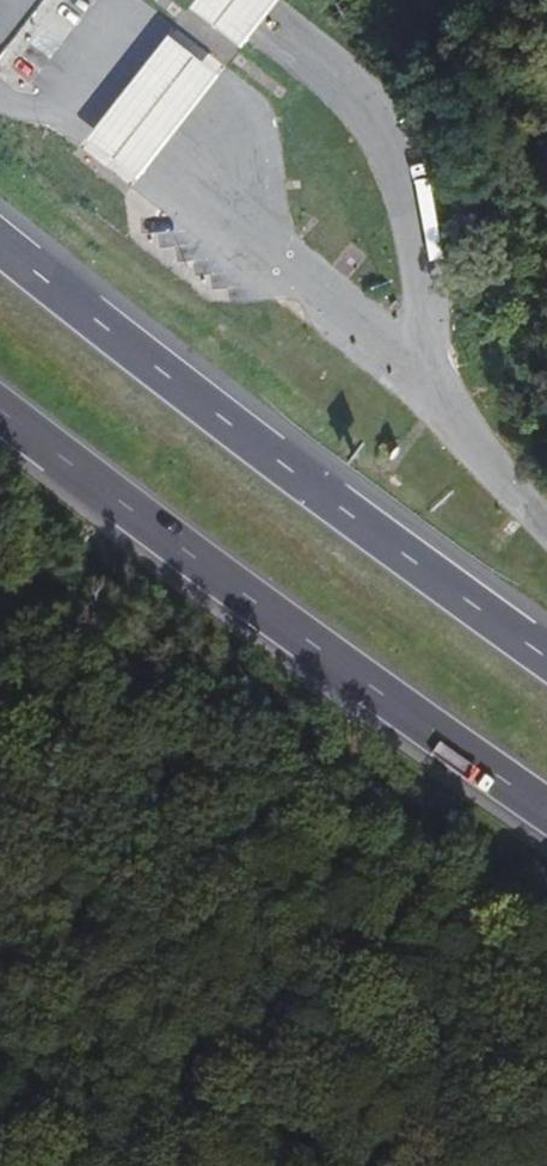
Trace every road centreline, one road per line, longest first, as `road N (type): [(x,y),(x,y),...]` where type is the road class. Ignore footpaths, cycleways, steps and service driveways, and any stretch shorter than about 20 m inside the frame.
road 1 (trunk): [(546,657),(0,240)]
road 2 (trunk): [(0,411),(546,806)]
road 3 (trunk): [(546,545),(430,397)]

